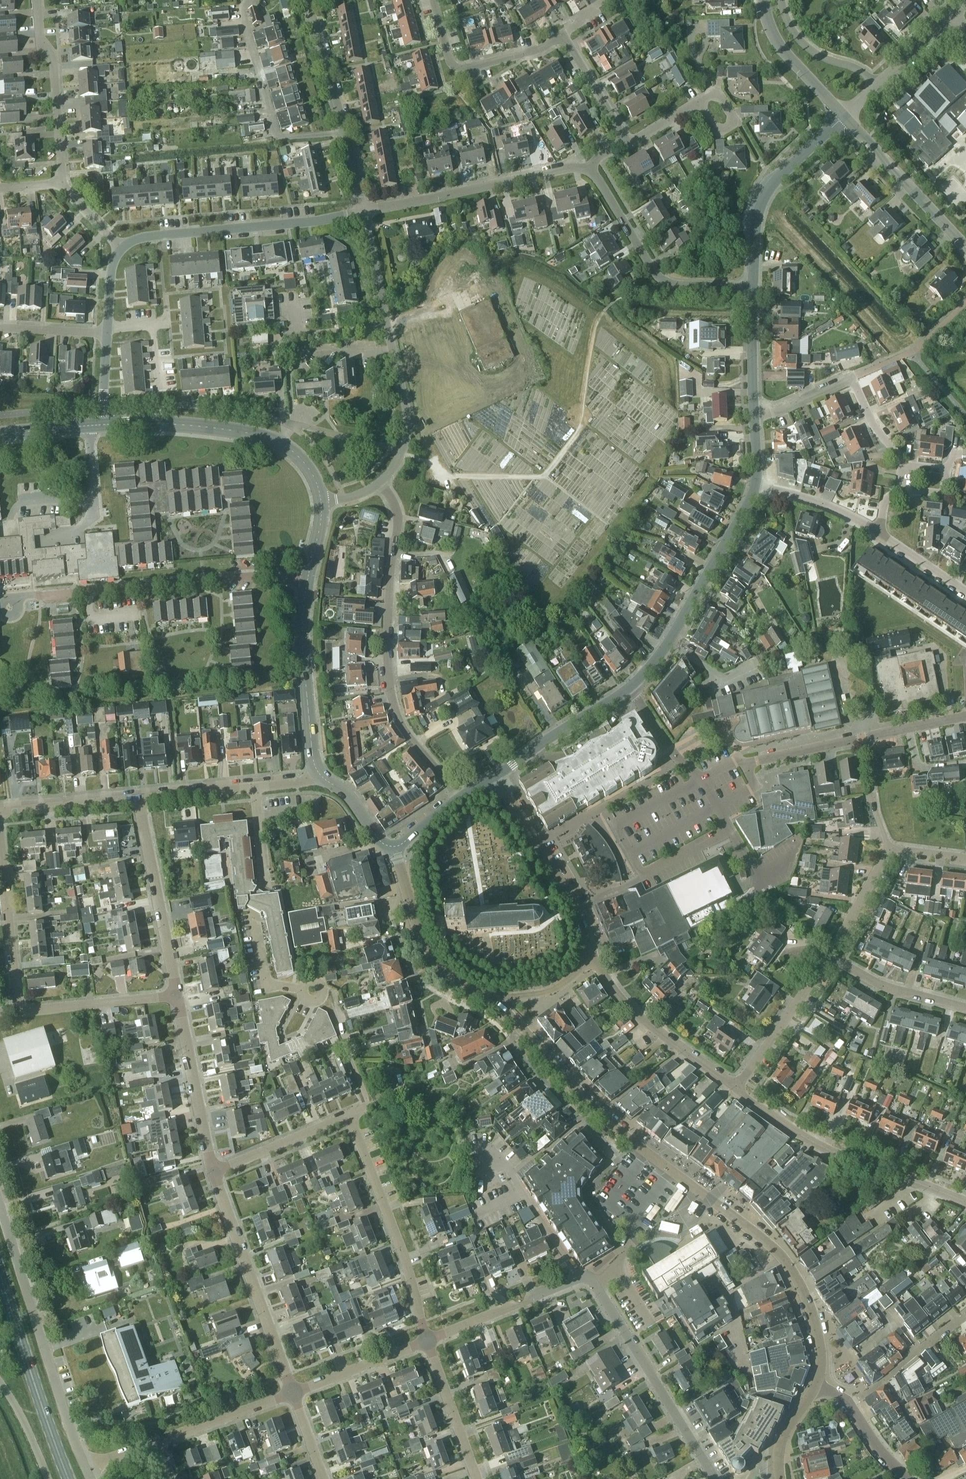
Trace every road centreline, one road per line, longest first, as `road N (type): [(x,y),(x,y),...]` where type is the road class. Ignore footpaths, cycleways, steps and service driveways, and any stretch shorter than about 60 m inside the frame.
road 1 (tertiary): [(817,1382),(812,1314),(777,1252),(595,1110),(492,1000)]
road 2 (residential): [(461,796),(394,707),(389,601),(398,522),(380,482)]
road 3 (residential): [(16,601),(265,575),(308,579)]
road 4 (unclassified): [(380,482),(404,445),(407,415),(363,211)]
road 5 (unclassified): [(86,1467),(0,1207)]
road 6 (unclassified): [(702,778),(739,759),(965,716)]
road 7 (residential): [(965,1202),(827,1150),(736,1089)]
road 8 (tertiary): [(321,502),(304,462),(273,439),(183,425),(104,424)]
road 9 (unclassified): [(121,249),(149,236),(363,211)]
road 10 (tertiary): [(629,688),(669,641),(756,485)]
road 11 (residential): [(427,1341),(402,1251),(349,1115)]
road 12 (residential): [(715,1478),(587,1278)]
road 13 (residential): [(255,787),(264,892),(253,914),(267,983),(302,989)]
road 14 (residential): [(293,1393),(213,1172)]
road 15 (residential): [(588,171),(562,169),(363,211)]
road 16 (residential): [(753,288),(658,277),(588,171)]
road 17 (primary): [(68,1478),(0,1274)]
road 18 (residential): [(496,774),(577,908),(591,962)]
road 19 (residential): [(345,132),(278,135),(245,13),(249,0)]
road 20 (track): [(401,452),(452,477),(545,476),(579,431)]
road 21 (tertiary): [(753,288),(761,203),(844,116)]
road 22 (residential): [(177,996),(138,799)]
road 23 (tertiary): [(321,776),(302,644),(308,579)]
road 24 (residential): [(736,1089),(633,1012),(591,962)]
road 25 (tertiary): [(492,1000),(432,957),(394,846)]
road 26 (residential): [(62,183),(53,56),(40,41),(37,0)]
road 27 (residential): [(563,36),(458,68),(434,0)]
road 28 (residential): [(213,1172),(177,996)]
road 29 (residential): [(427,1341),(587,1278)]
road 30 (residential): [(17,1011),(0,843)]
road 31 (residential): [(830,955),(736,1089)]
road 32 (residential): [(17,1011),(177,996)]
road 33 (tertiary): [(496,774),(629,688)]
road 34 (tertiary): [(951,232),(844,116)]
road 35 (residential): [(213,1172),(349,1115)]
road 36 (residential): [(965,1008),(885,987),(830,955)]
road 37 (residential): [(477,1478),(427,1341)]
road 38 (tertiary): [(844,116),(777,43),(763,0)]
road 39 (residential): [(293,1393),(427,1341)]
road 40 (residential): [(158,1441),(293,1393)]
road 41 (unclassified): [(0,812),(138,799)]
road 42 (unclassified): [(345,132),(307,0)]
road 43 (residential): [(877,85),(801,42),(781,0)]
road 44 (residential): [(877,531),(841,511),(756,485)]
road 45 (tertiary): [(754,417),(753,288)]
road 46 (residential): [(890,847),(830,955)]
road 47 (residential): [(626,140),(563,36)]

